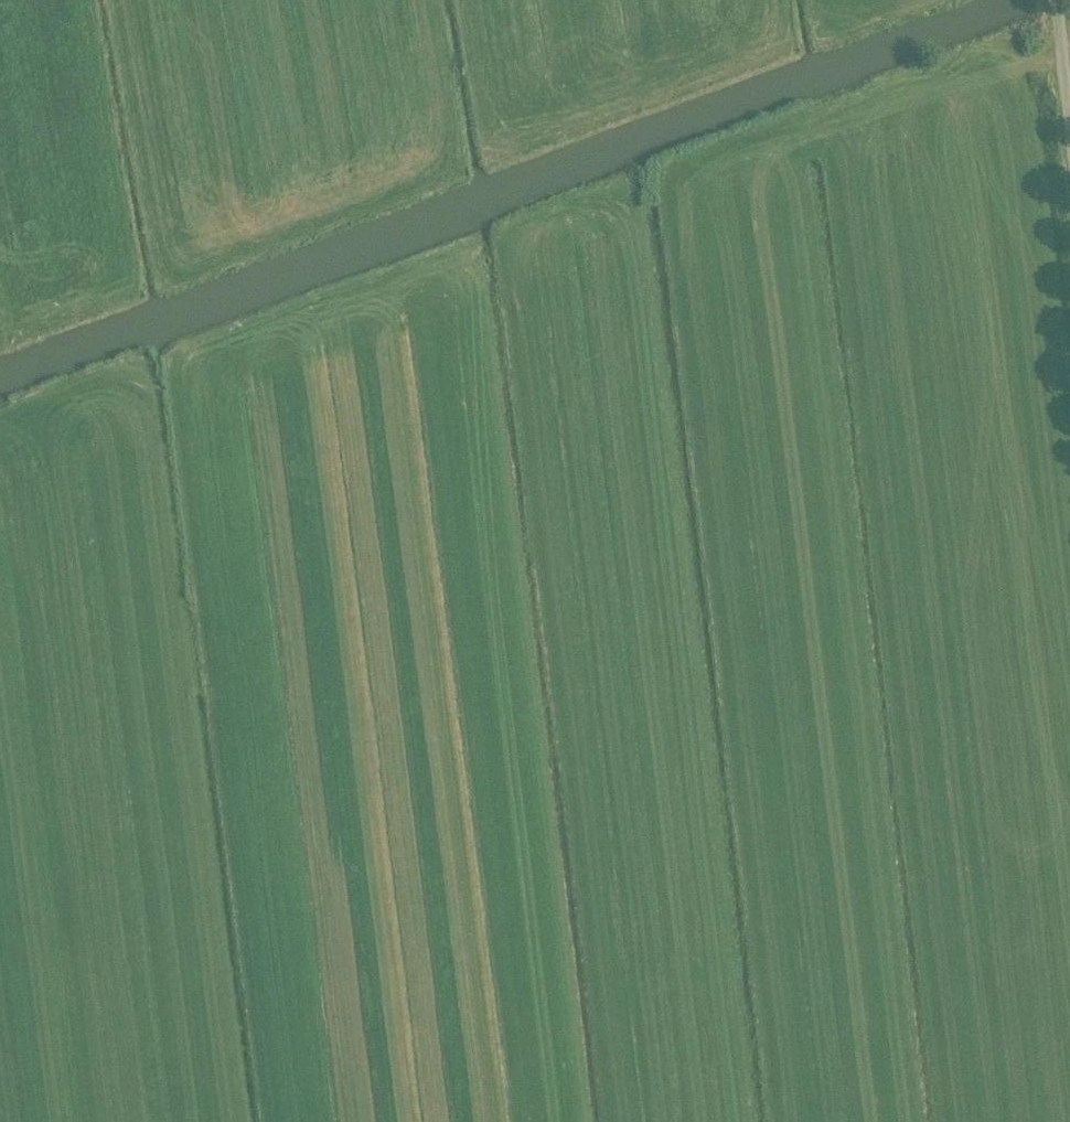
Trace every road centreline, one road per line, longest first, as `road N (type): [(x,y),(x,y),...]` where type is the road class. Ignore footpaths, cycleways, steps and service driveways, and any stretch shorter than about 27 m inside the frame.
road 1 (unclassified): [(1069,149),(1053,0)]

